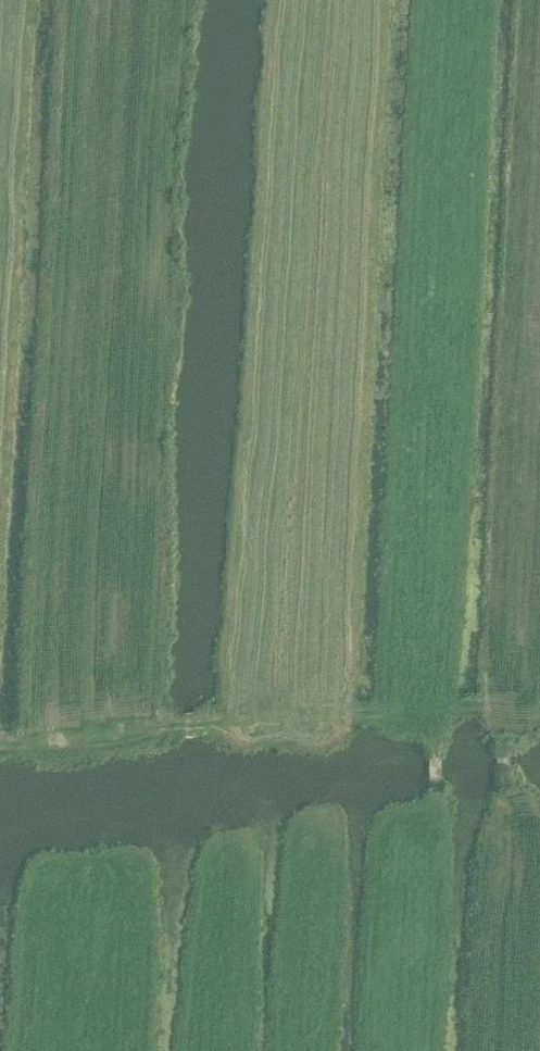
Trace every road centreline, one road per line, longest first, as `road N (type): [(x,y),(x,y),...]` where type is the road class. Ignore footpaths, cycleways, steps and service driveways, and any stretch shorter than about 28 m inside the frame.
road 1 (track): [(0,747),(426,705)]

